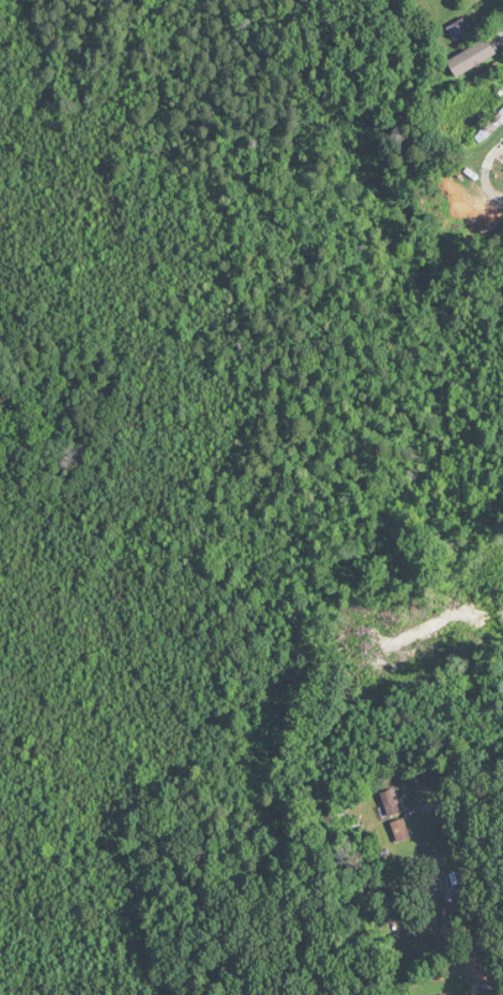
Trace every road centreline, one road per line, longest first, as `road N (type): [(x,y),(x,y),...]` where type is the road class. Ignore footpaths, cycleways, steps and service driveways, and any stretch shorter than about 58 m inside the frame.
road 1 (residential): [(499,994),(431,771)]

